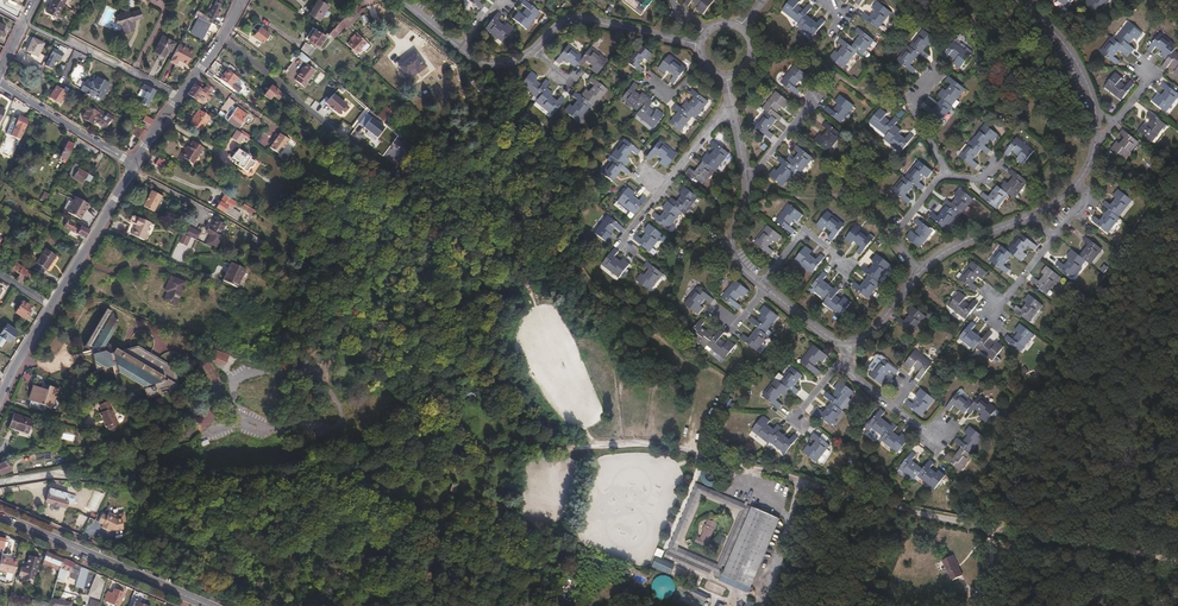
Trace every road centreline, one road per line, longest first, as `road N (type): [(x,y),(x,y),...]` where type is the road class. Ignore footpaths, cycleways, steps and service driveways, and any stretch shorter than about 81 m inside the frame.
road 1 (unclassified): [(48,476),(162,485),(347,473),(489,451),(667,446),(954,524),(1177,564)]
road 2 (residential): [(1016,0),(1051,29),(1085,79),(1095,108),(1093,157),(1059,201),(955,246),(918,271),(855,341),(827,336),(743,270),(732,251),(748,195),(727,70)]
road 3 (track): [(134,165),(400,319),(593,447)]
road 4 (residential): [(403,0),(479,61),(516,61),(560,24),(590,20),(706,46)]
road 5 (track): [(338,474),(438,545),(563,605)]
road 6 (residential): [(236,420),(262,430),(319,432),(334,429),(341,412),(305,375),(245,377),(233,391)]
road 7 (secondary): [(0,517),(208,605)]
road 8 (residential): [(48,476),(236,420)]
road 9 (residential): [(180,97),(24,24)]
road 10 (residential): [(51,306),(134,165)]
road 11 (residential): [(134,165),(0,81)]
road 12 (track): [(757,605),(803,482)]

